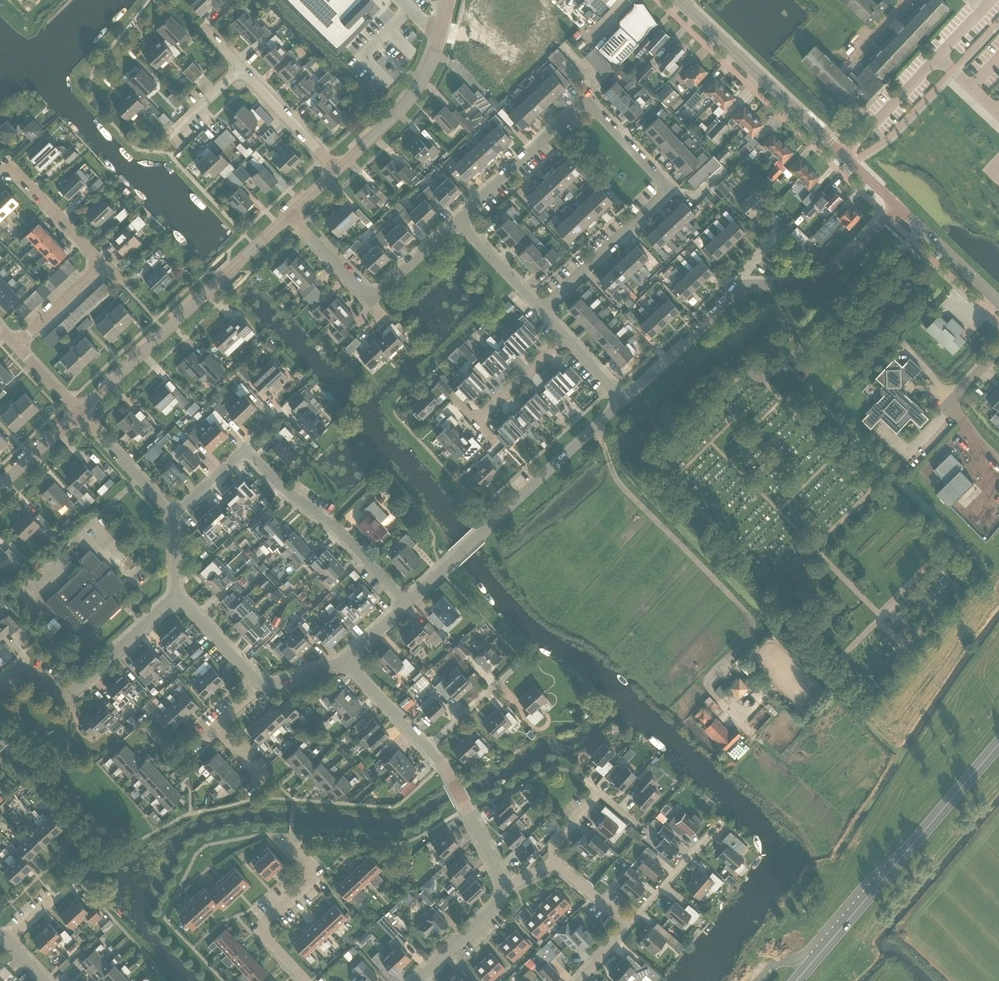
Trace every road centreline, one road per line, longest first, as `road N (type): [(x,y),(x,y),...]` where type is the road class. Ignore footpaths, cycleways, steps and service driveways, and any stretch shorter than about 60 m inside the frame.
road 1 (residential): [(543,311),(670,187),(584,100)]
road 2 (tertiary): [(79,413),(291,215)]
road 3 (trunk): [(815,958),(998,745)]
road 4 (residential): [(406,603),(596,426)]
road 5 (residential): [(0,684),(17,668),(71,694),(177,597)]
road 6 (residential): [(406,603),(331,522),(245,450)]
road 7 (tertiary): [(844,155),(684,4)]
road 8 (residential): [(844,155),(992,0)]
road 9 (tertiary): [(337,169),(415,90),(449,0)]
road 10 (residential): [(304,980),(258,929),(313,878),(282,834)]
road 11 (residential): [(737,287),(820,282),(898,205)]
road 12 (residential): [(457,220),(584,100)]
road 13 (residential): [(504,888),(454,780),(429,748)]
road 14 (residential): [(624,398),(737,287)]
road 15 (residential): [(102,265),(12,170),(0,173)]
road 16 (residential): [(555,863),(554,842),(598,791),(639,826)]
road 17 (residential): [(174,515),(79,413)]
road 18 (residential): [(337,169),(241,69)]
road 19 (tertiary): [(998,301),(898,205)]
road 20 (residential): [(630,925),(720,824)]
road 21 (residential): [(415,980),(498,906),(504,888)]
road 22 (residential): [(476,422),(567,336)]
road 23 (residential): [(543,311),(457,220)]
road 24 (residential): [(260,687),(177,597)]
road 25 (residential): [(429,748),(347,659)]
road 26 (residential): [(369,301),(457,220)]

